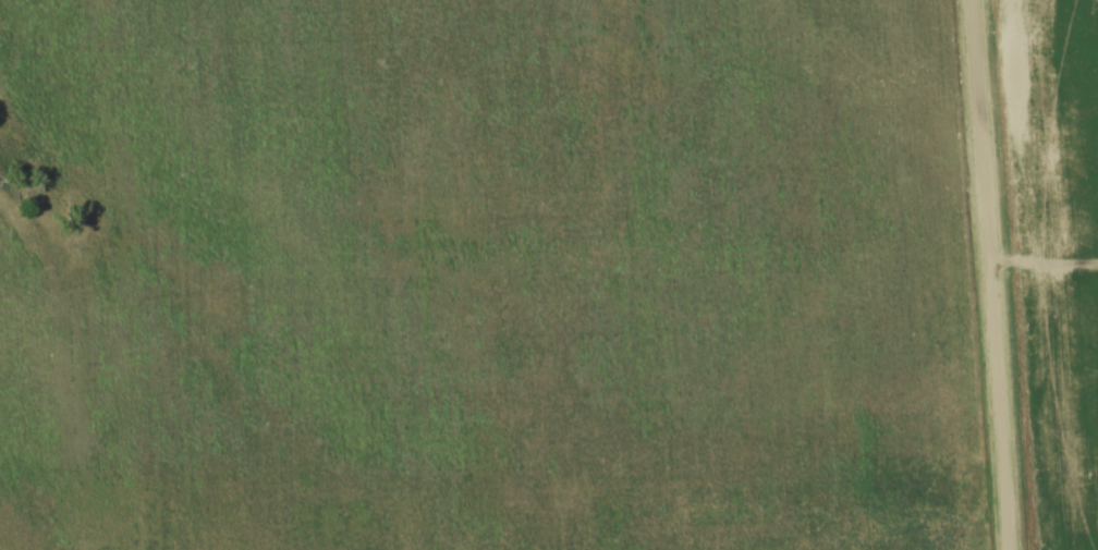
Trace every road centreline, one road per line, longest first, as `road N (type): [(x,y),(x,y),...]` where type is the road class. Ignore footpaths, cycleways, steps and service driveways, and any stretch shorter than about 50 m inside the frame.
road 1 (residential): [(974,0),(1012,549)]

